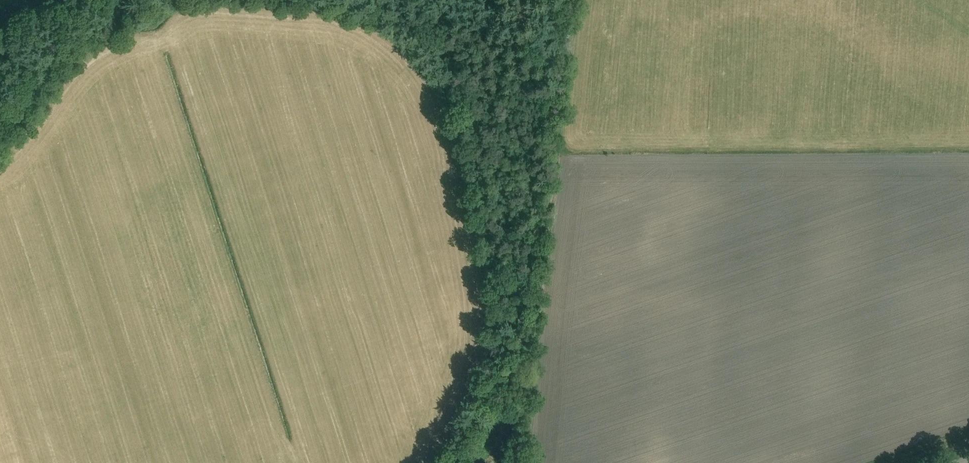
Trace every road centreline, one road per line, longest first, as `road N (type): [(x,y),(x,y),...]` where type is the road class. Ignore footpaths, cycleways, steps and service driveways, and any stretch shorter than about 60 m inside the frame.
road 1 (track): [(448,462),(531,260),(548,153),(529,70),(472,0)]

